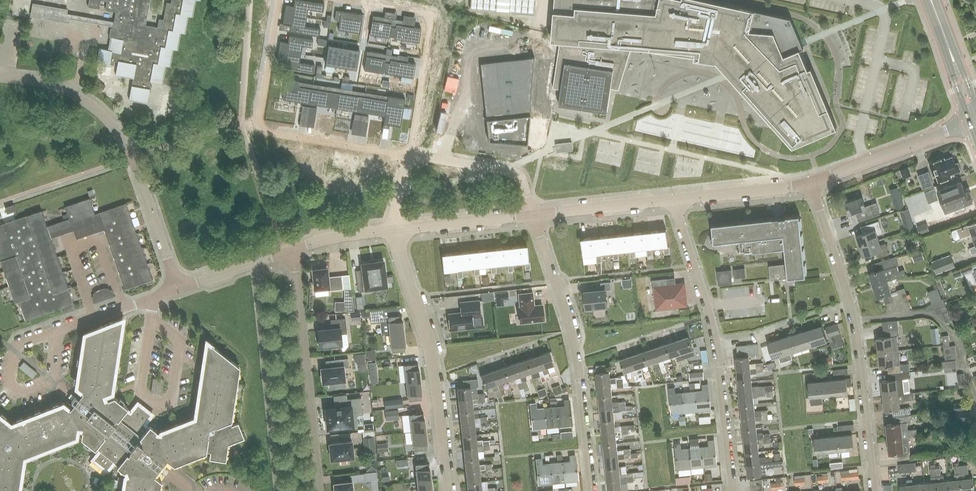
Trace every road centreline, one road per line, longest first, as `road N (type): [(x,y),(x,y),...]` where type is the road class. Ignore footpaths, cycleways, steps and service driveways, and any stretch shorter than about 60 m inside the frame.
road 1 (residential): [(872,490),(854,322),(810,184)]
road 2 (unclassified): [(179,290),(131,158),(101,111),(46,81),(0,79)]
road 3 (residential): [(731,490),(715,339),(672,200)]
road 4 (residential): [(411,155),(266,133),(256,120),(276,0)]
road 5 (residential): [(589,490),(576,361),(534,215)]
road 6 (residential): [(449,490),(431,353),(391,230)]
road 7 (residential): [(317,490),(293,251)]
road 8 (residential): [(810,184),(975,121)]
road 9 (residential): [(534,215),(511,174),(411,155)]
road 10 (residential): [(391,230),(534,215)]
road 11 (residential): [(431,15),(411,155)]
road 12 (residential): [(672,200),(810,184)]
road 13 (residential): [(534,215),(672,200)]
road 14 (secondary): [(975,121),(932,0)]
road 15 (residential): [(179,290),(293,251)]

